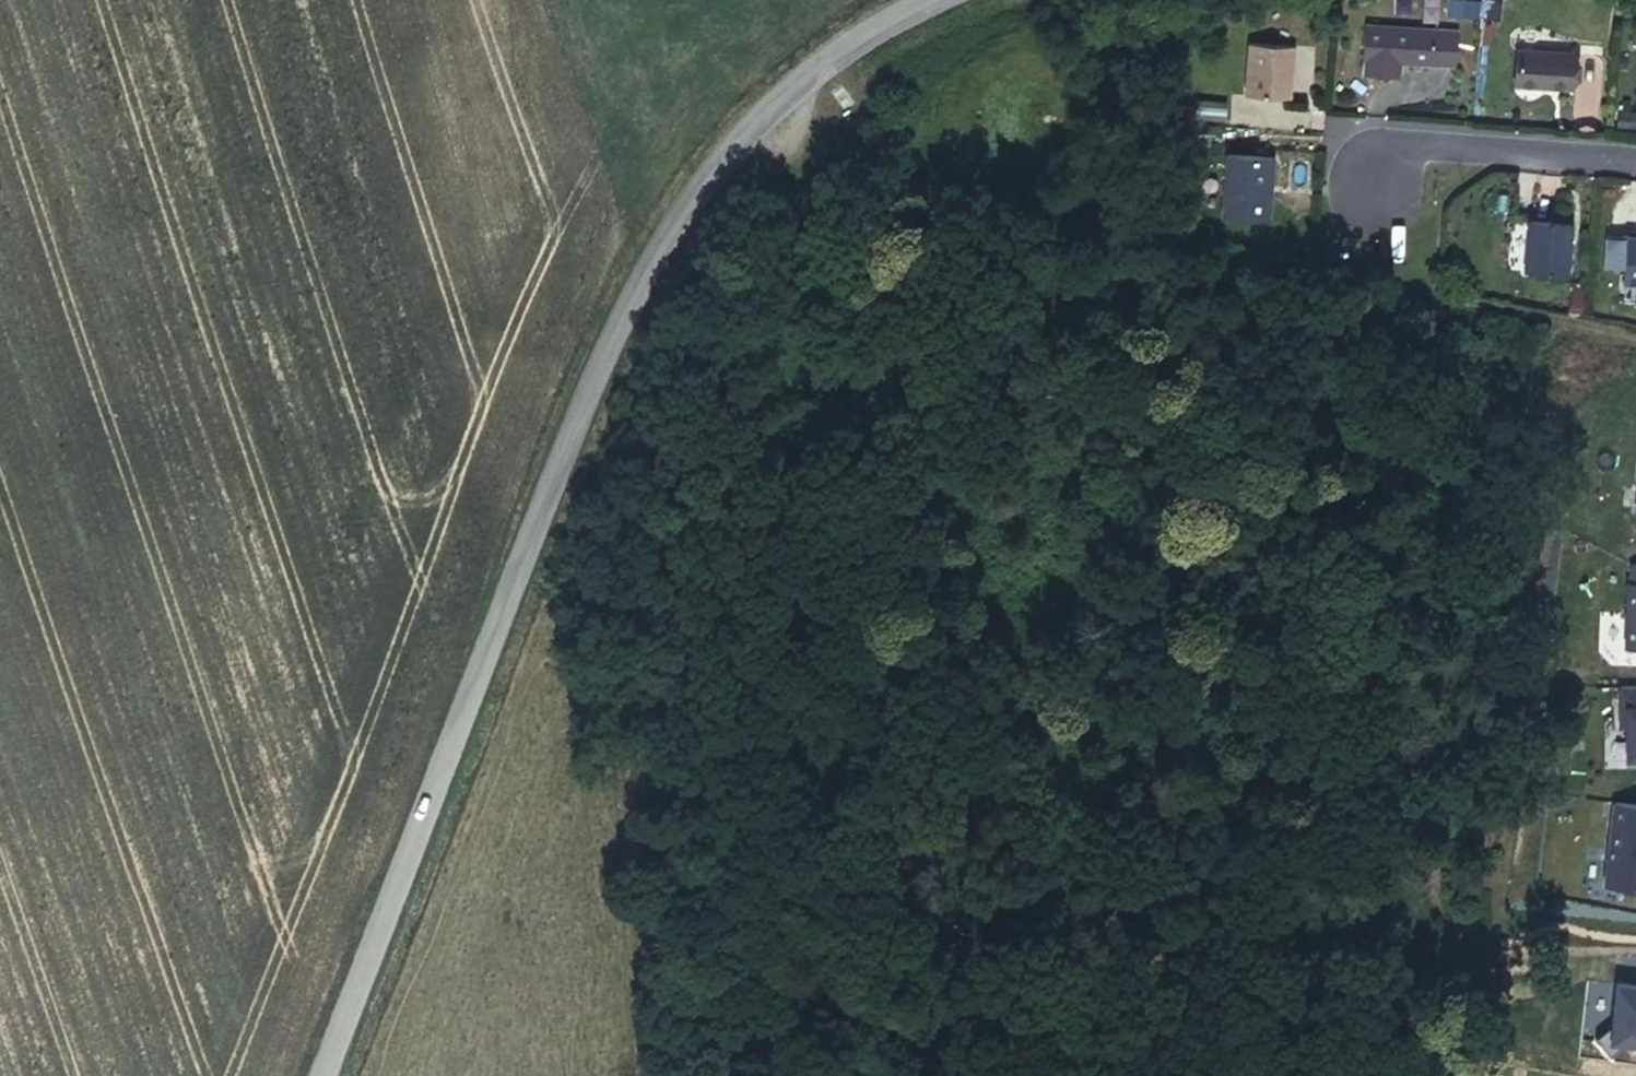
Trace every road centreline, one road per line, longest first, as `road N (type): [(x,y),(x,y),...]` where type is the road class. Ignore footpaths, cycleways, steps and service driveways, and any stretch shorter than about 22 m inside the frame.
road 1 (residential): [(324,1075),(611,327),(685,202),(758,111),(846,38),(922,0)]
road 2 (residential): [(1635,161),(1465,151),(1385,167),(1361,213)]

